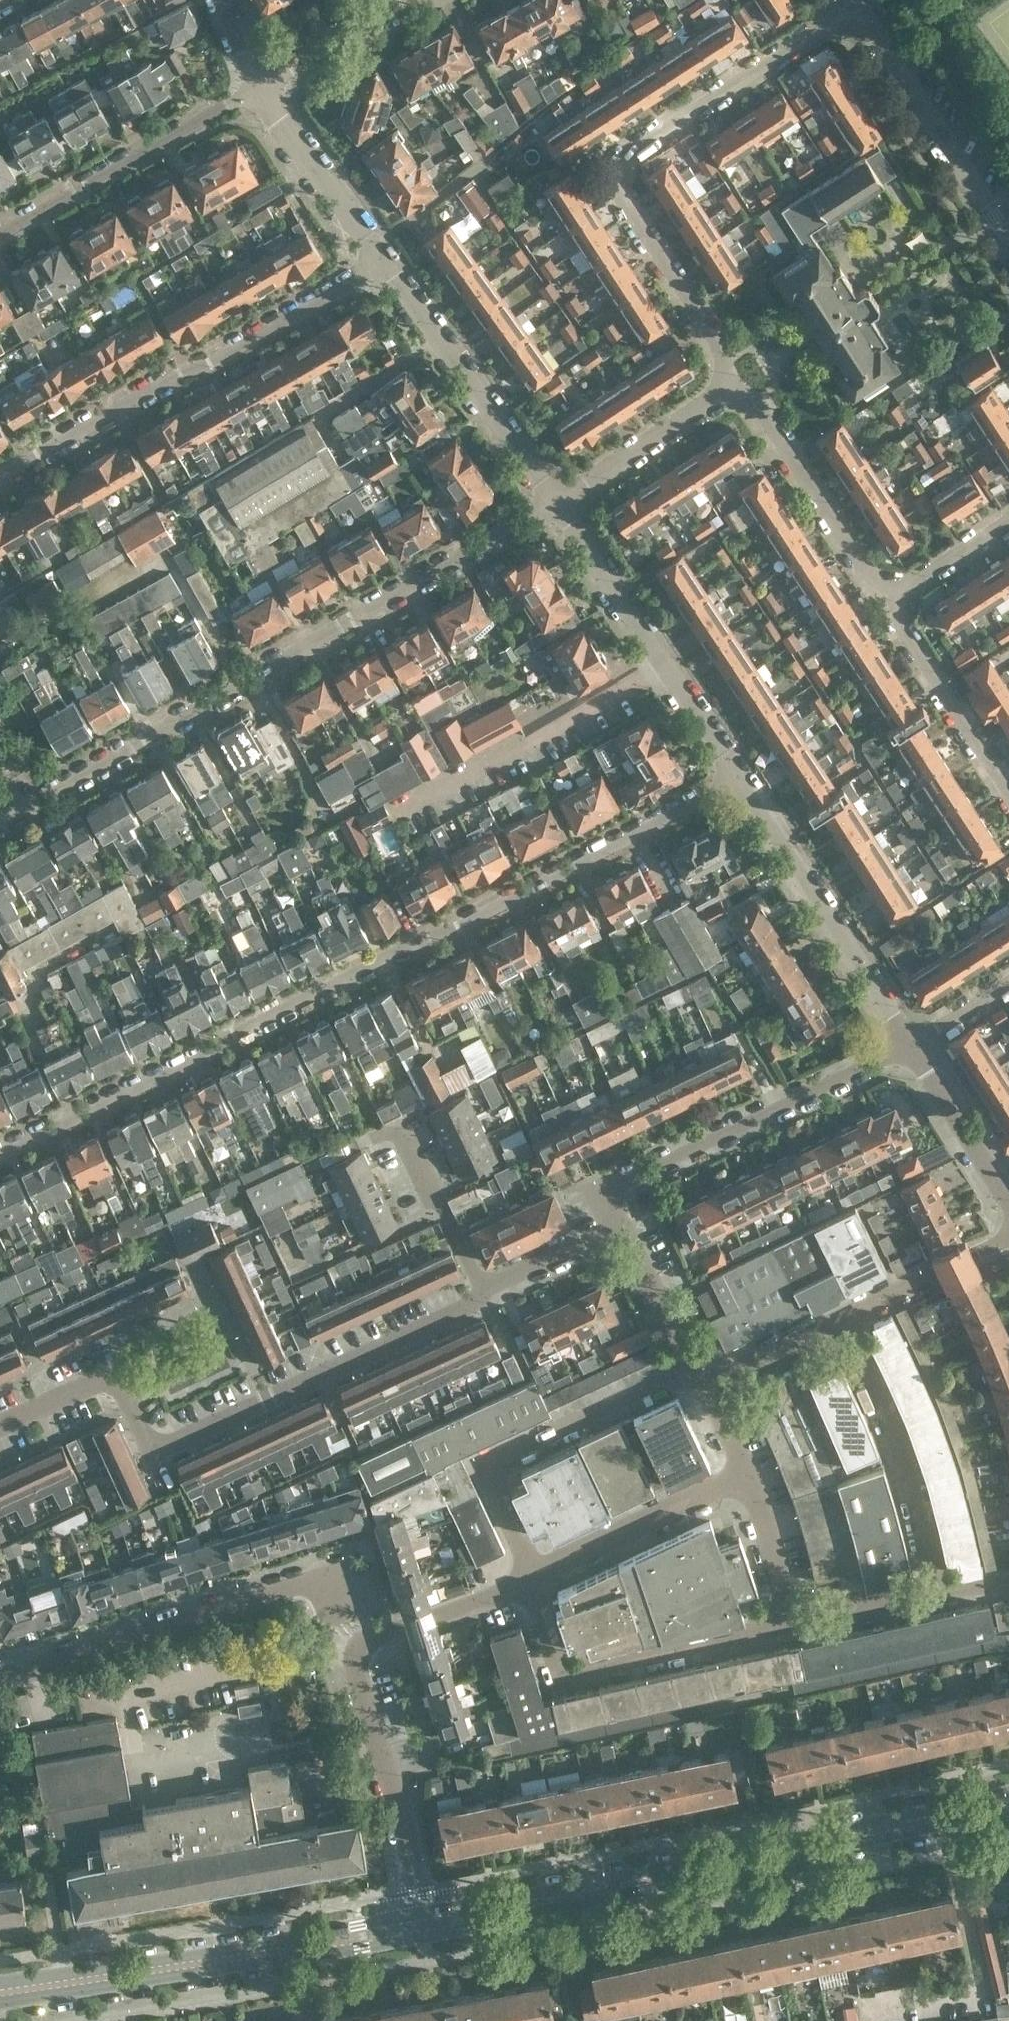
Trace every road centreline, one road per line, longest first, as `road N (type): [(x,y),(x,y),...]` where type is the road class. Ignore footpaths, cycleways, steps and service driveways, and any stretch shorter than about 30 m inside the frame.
road 1 (residential): [(740,781),(0,1154)]
road 2 (residential): [(553,501),(0,825)]
road 3 (primary): [(422,1929),(1008,1800)]
road 4 (residential): [(483,1289),(156,1451),(121,1386),(83,1390),(0,1427)]
road 5 (residential): [(737,388),(613,186),(614,164),(851,2)]
road 6 (residential): [(389,258),(0,477)]
road 7 (primary): [(0,1992),(422,1929)]
road 8 (residential): [(0,1682),(325,1574),(339,1619)]
road 9 (residential): [(907,1043),(607,1190),(617,1222)]
road 10 (unclassified): [(530,1577),(481,1467),(693,1368)]
road 11 (unclassified): [(787,1630),(554,1681),(530,1577)]
road 12 (residential): [(740,781),(553,501)]
road 13 (residential): [(907,1043),(740,781)]
road 14 (residential): [(261,80),(0,233)]
road 15 (residential): [(422,1929),(402,1819),(355,1668),(360,1643)]
road 16 (residential): [(553,501),(389,258)]
road 17 (unclassified): [(938,1593),(915,1488),(841,1319)]
road 18 (residential): [(1008,241),(851,2)]
road 19 (residential): [(886,598),(737,388)]
road 20 (unclassified): [(530,1577),(745,1471)]
road 21 (residential): [(1008,797),(886,598)]
road 22 (residential): [(389,258),(261,80)]
road 23 (residential): [(553,501),(737,388)]
road 24 (residential): [(1008,1204),(907,1043)]
road 25 (unclassified): [(841,1319),(1008,1238)]
road 26 (unclassified): [(360,1643),(530,1577)]
road 27 (residential): [(400,1129),(483,1289)]
road 28 (unclassified): [(787,1630),(771,1541),(745,1471)]
road 29 (unclassified): [(693,1368),(617,1222)]
road 30 (unclassified): [(938,1593),(787,1630)]
road 31 (unclassified): [(703,1388),(841,1319)]
road 32 (residential): [(390,0),(261,80)]
road 33 (residential): [(617,1222),(483,1289)]
road 34 (residential): [(886,598),(1008,519)]

